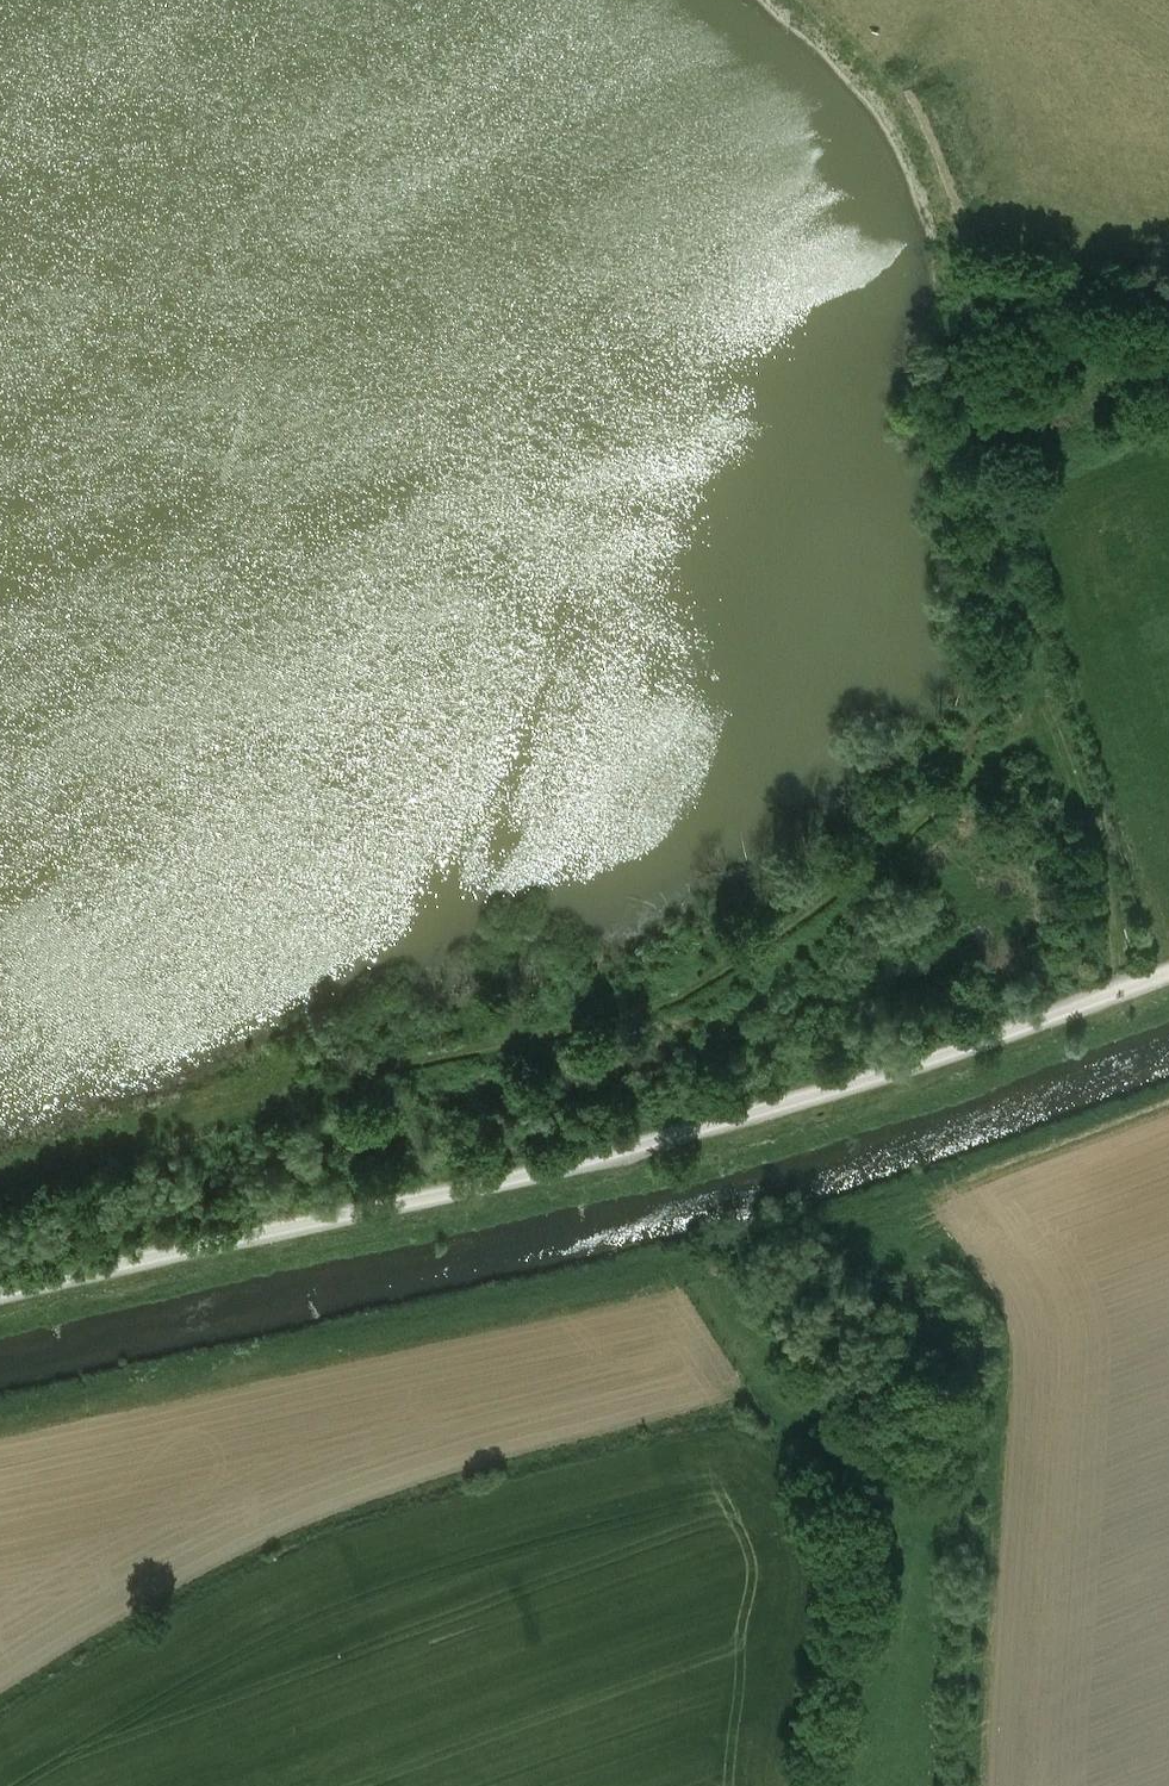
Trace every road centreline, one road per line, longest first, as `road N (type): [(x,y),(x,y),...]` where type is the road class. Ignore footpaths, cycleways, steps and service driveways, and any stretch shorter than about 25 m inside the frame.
road 1 (track): [(1168,974),(824,1092),(617,1151),(0,1293)]

